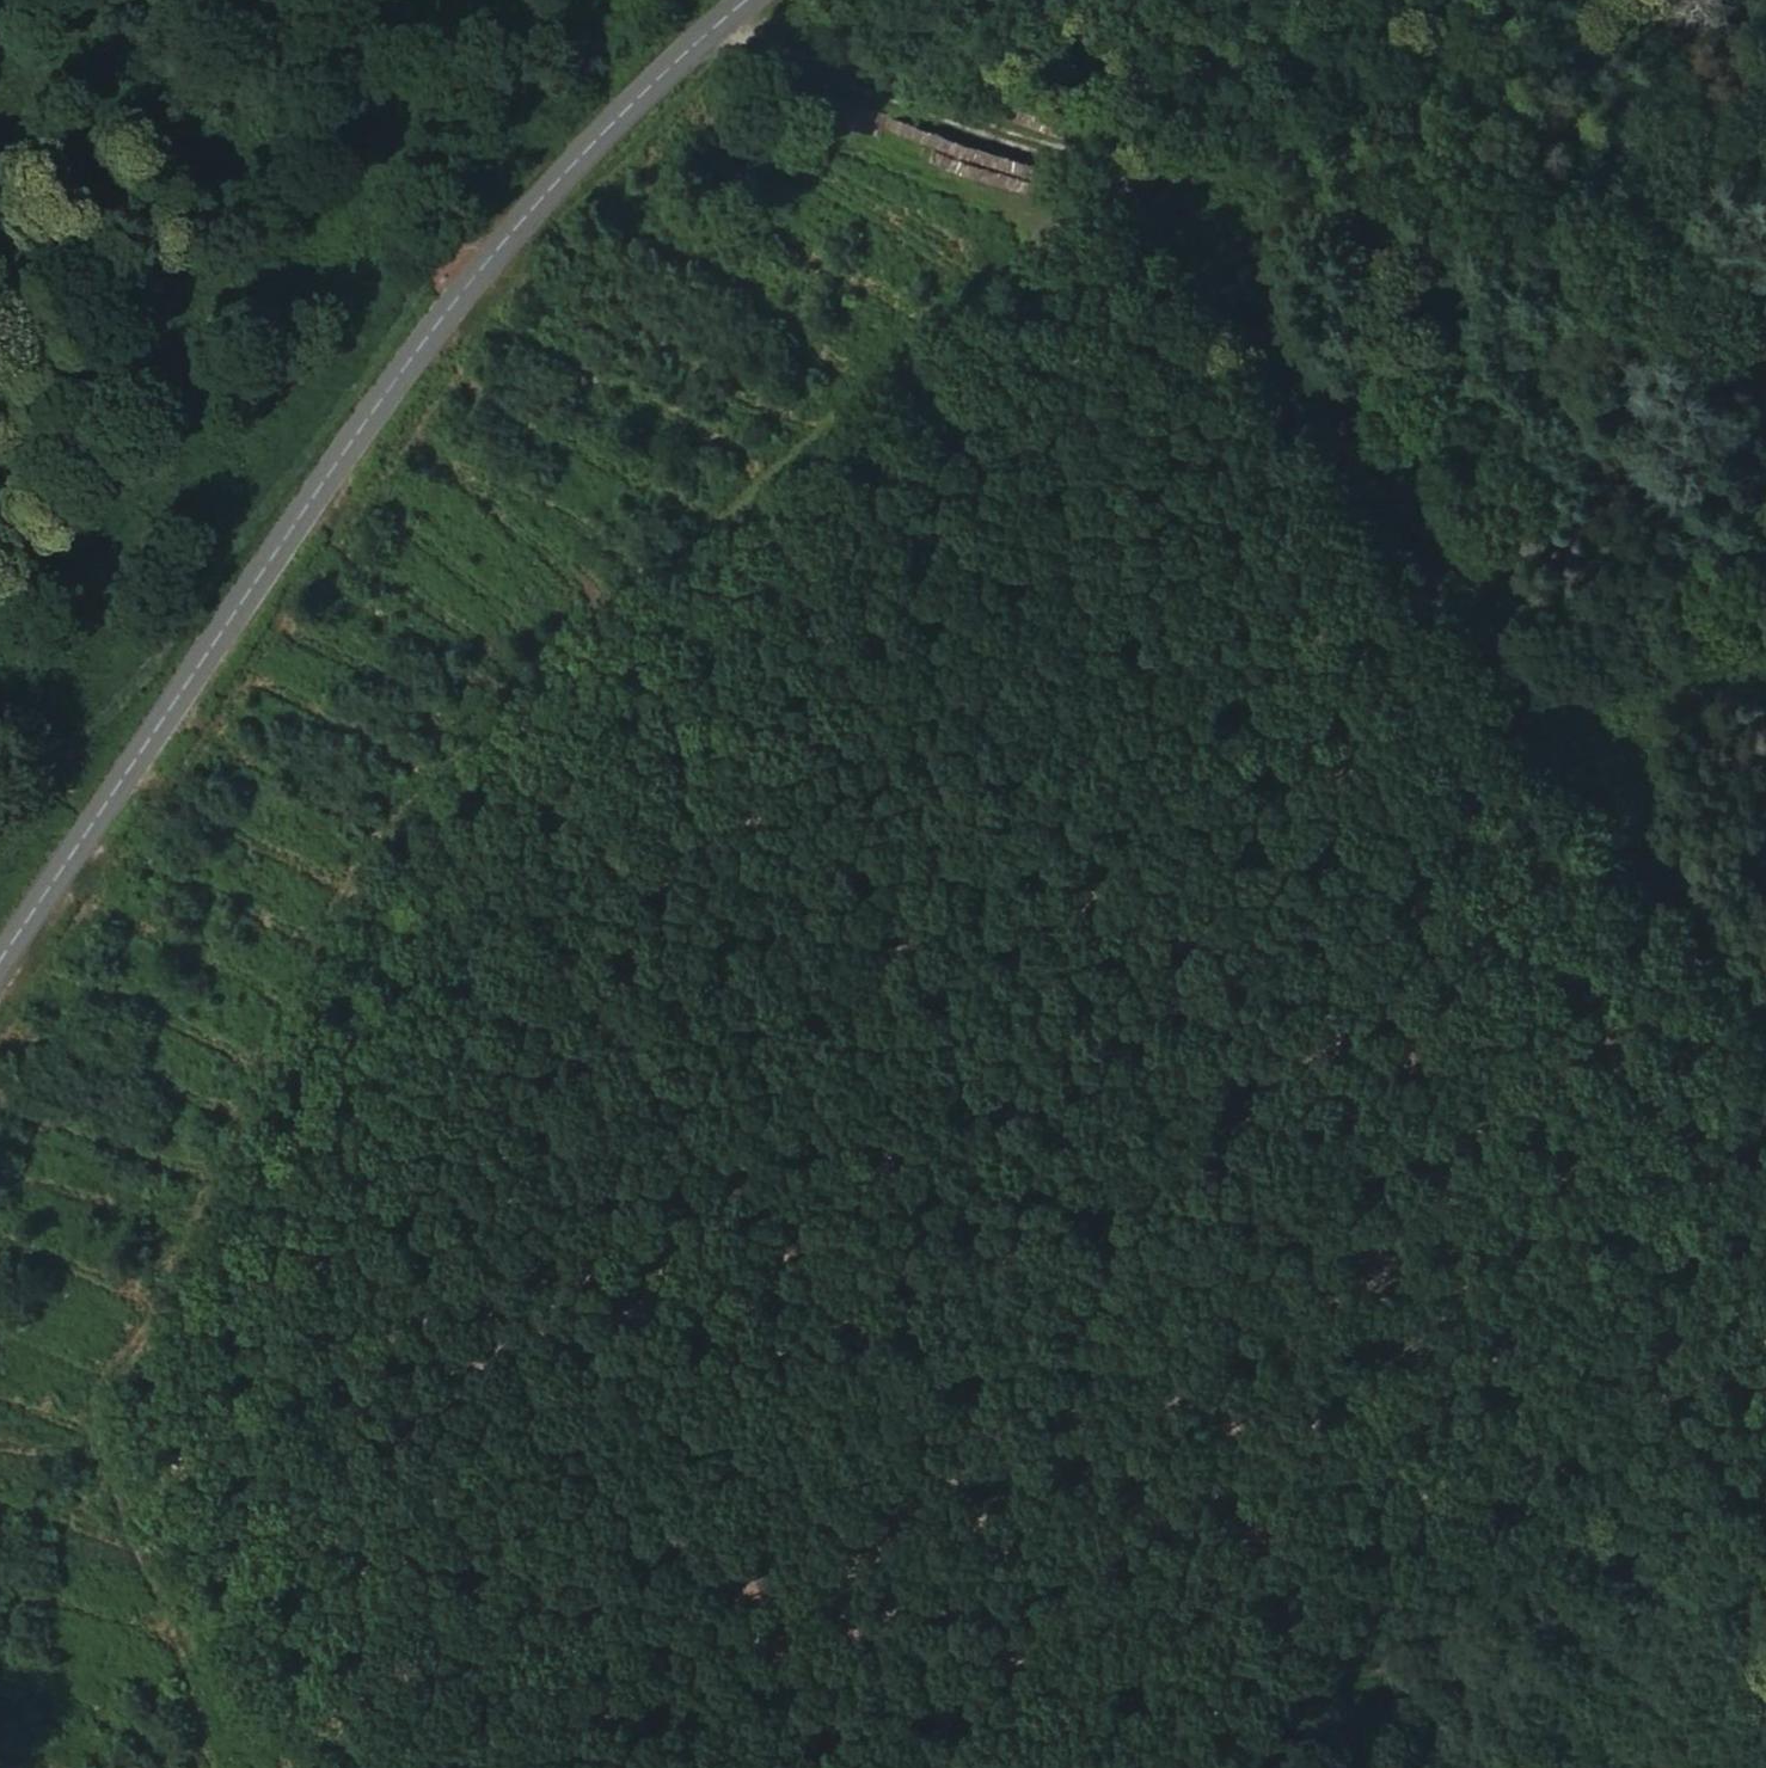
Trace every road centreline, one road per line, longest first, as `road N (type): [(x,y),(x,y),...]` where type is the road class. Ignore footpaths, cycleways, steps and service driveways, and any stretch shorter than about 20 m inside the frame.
road 1 (tertiary): [(762,0),(547,199),(409,361),(0,963)]
road 2 (track): [(704,49),(1188,172),(1765,15)]

